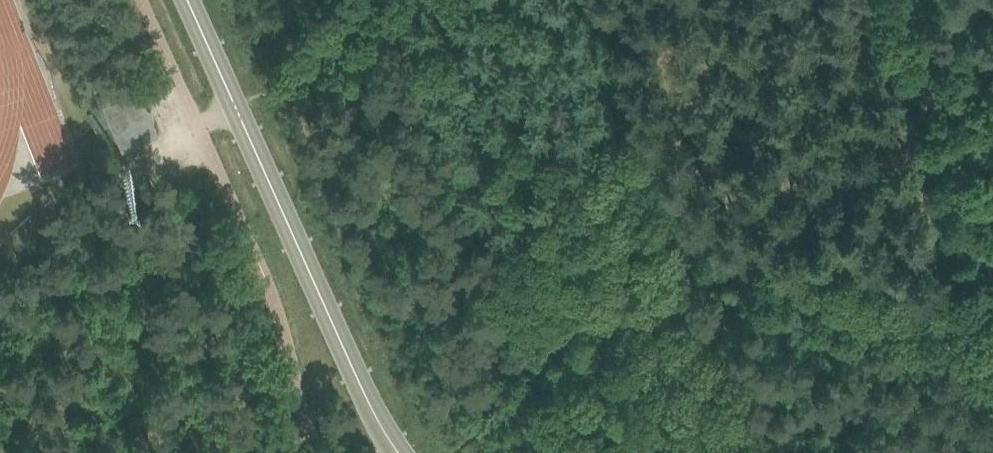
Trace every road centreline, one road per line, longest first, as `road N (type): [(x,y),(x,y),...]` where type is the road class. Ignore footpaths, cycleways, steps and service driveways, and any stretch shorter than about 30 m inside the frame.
road 1 (secondary): [(191,0),(358,379),(402,452)]
road 2 (track): [(992,266),(903,0)]

